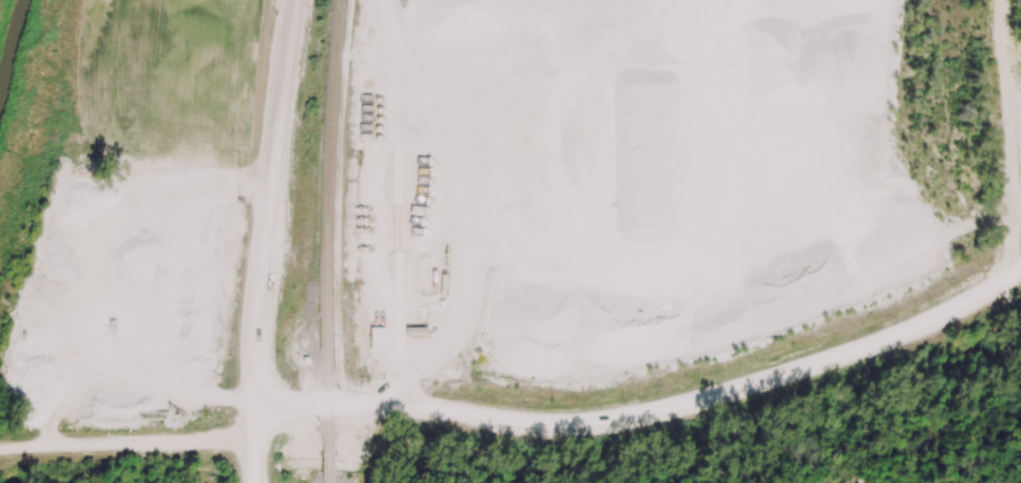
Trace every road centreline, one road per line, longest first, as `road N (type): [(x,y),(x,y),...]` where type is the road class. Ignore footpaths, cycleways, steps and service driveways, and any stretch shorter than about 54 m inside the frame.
road 1 (residential): [(252,412),(401,405),(560,421),(634,415),(879,342),(1020,273)]
road 2 (tertiary): [(254,482),(253,344),(294,0)]
road 3 (residential): [(252,443),(0,451)]

